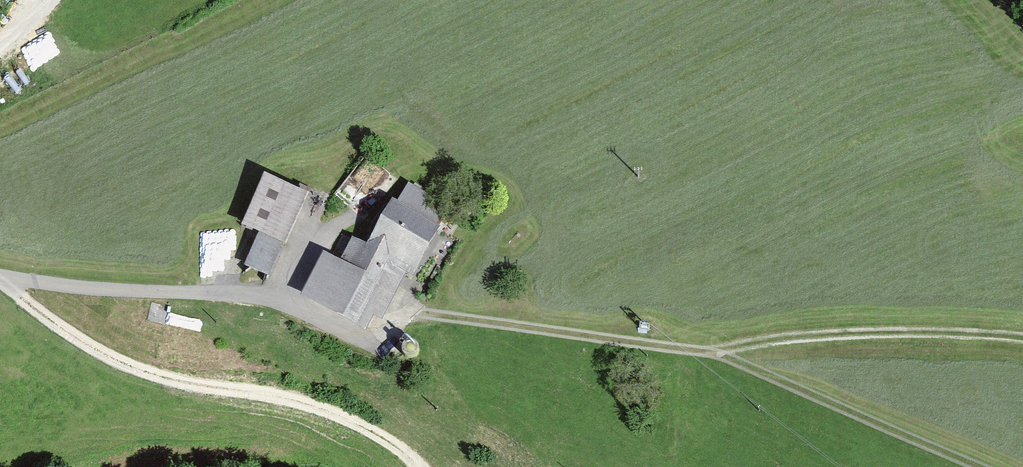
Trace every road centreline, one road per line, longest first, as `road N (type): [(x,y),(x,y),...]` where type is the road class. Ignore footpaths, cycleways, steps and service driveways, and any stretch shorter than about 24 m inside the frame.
road 1 (track): [(0,277),(97,349),(168,377),(328,412),(385,437),(415,466)]
road 2 (unclassified): [(0,275),(263,298),(383,341)]
road 3 (track): [(718,352),(417,312),(383,341)]
road 4 (track): [(1022,338),(963,326),(718,352)]
road 5 (track): [(982,466),(718,352)]

